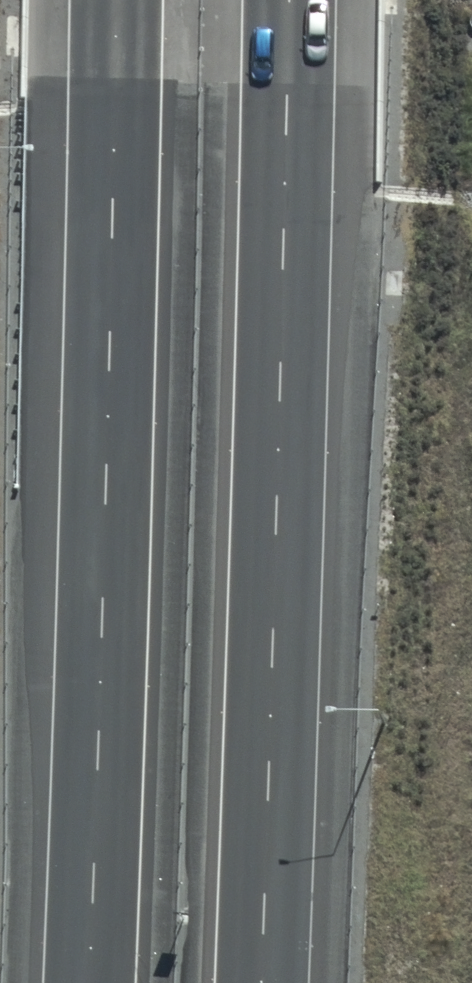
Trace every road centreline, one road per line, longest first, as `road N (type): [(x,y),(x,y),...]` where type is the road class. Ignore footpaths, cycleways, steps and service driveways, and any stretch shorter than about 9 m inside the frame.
road 1 (motorway): [(288,0),(261,982)]
road 2 (motorway): [(90,982),(115,0)]

